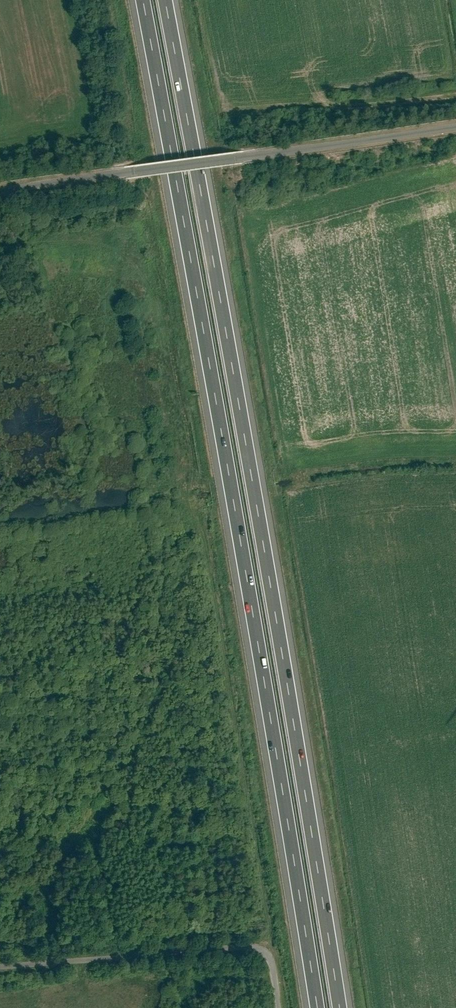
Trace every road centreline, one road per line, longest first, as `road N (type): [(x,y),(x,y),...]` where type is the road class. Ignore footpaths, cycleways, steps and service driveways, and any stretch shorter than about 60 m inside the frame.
road 1 (motorway): [(143,0),(317,1007)]
road 2 (motorway): [(339,1007),(165,0)]
road 3 (unclassified): [(0,189),(455,127)]
road 4 (track): [(0,966),(257,947),(273,958),(281,1007)]
road 5 (track): [(455,88),(223,123)]

